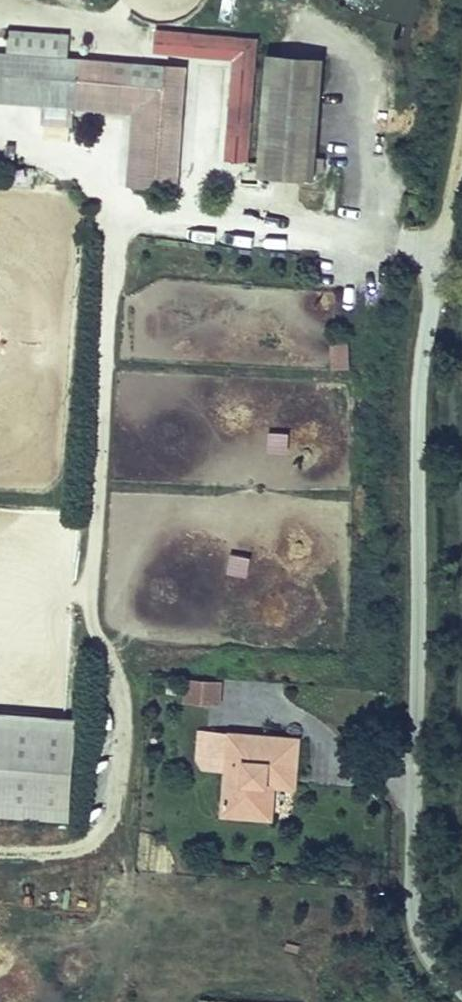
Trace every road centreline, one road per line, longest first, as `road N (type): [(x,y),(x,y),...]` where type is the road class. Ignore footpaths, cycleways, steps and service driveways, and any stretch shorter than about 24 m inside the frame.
road 1 (residential): [(461,988),(418,943),(410,889),(418,404),(446,226)]

